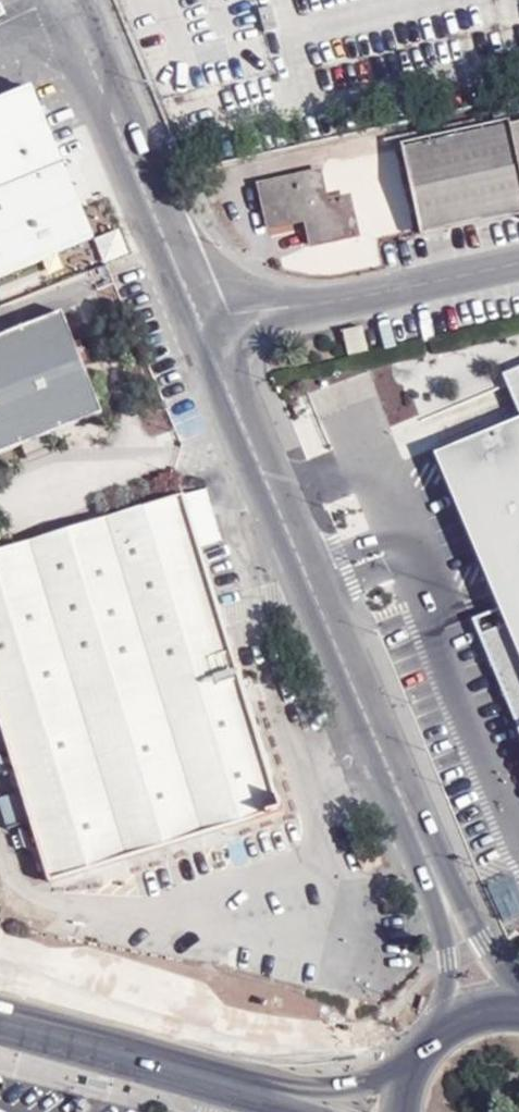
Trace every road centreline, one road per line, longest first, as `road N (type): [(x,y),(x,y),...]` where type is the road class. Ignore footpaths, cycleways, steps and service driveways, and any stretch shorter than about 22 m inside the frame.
road 1 (residential): [(199,324),(429,865)]
road 2 (secondary): [(420,1058),(344,1064),(124,1010),(0,992)]
road 3 (residential): [(65,0),(199,324)]
road 4 (residential): [(518,258),(199,324)]
road 5 (secondary): [(0,1024),(298,1111)]
road 6 (residential): [(429,865),(457,1022)]
road 7 (residential): [(518,988),(429,865)]

